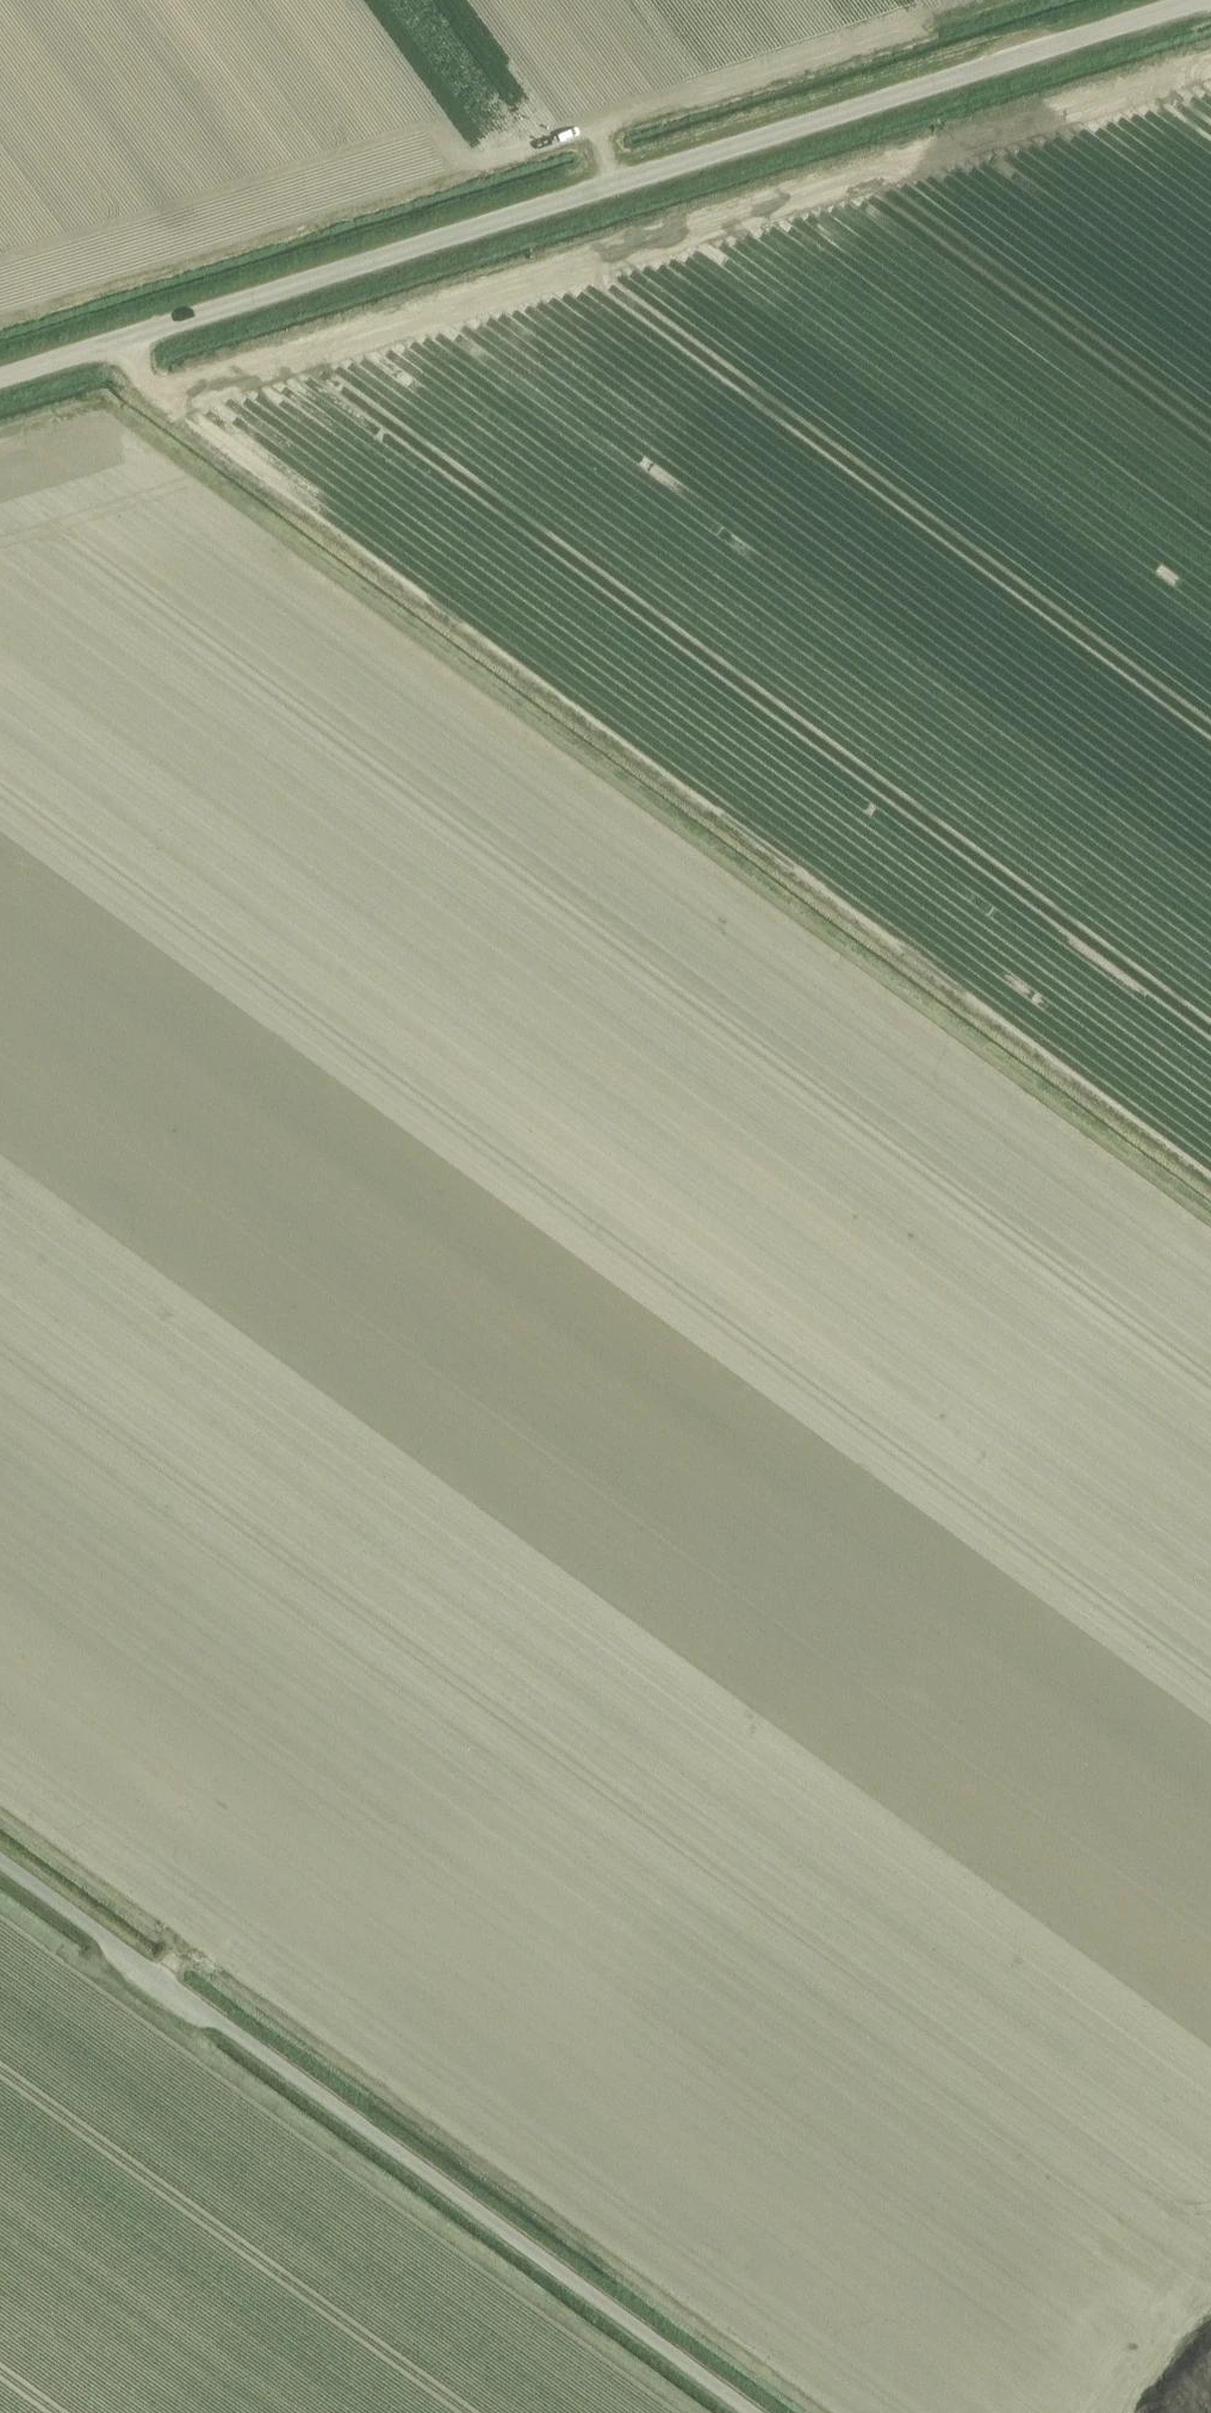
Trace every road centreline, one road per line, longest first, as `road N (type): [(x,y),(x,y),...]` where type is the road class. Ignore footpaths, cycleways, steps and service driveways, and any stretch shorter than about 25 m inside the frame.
road 1 (unclassified): [(0,379),(1201,0)]
road 2 (unclassified): [(748,2412),(0,1863)]

